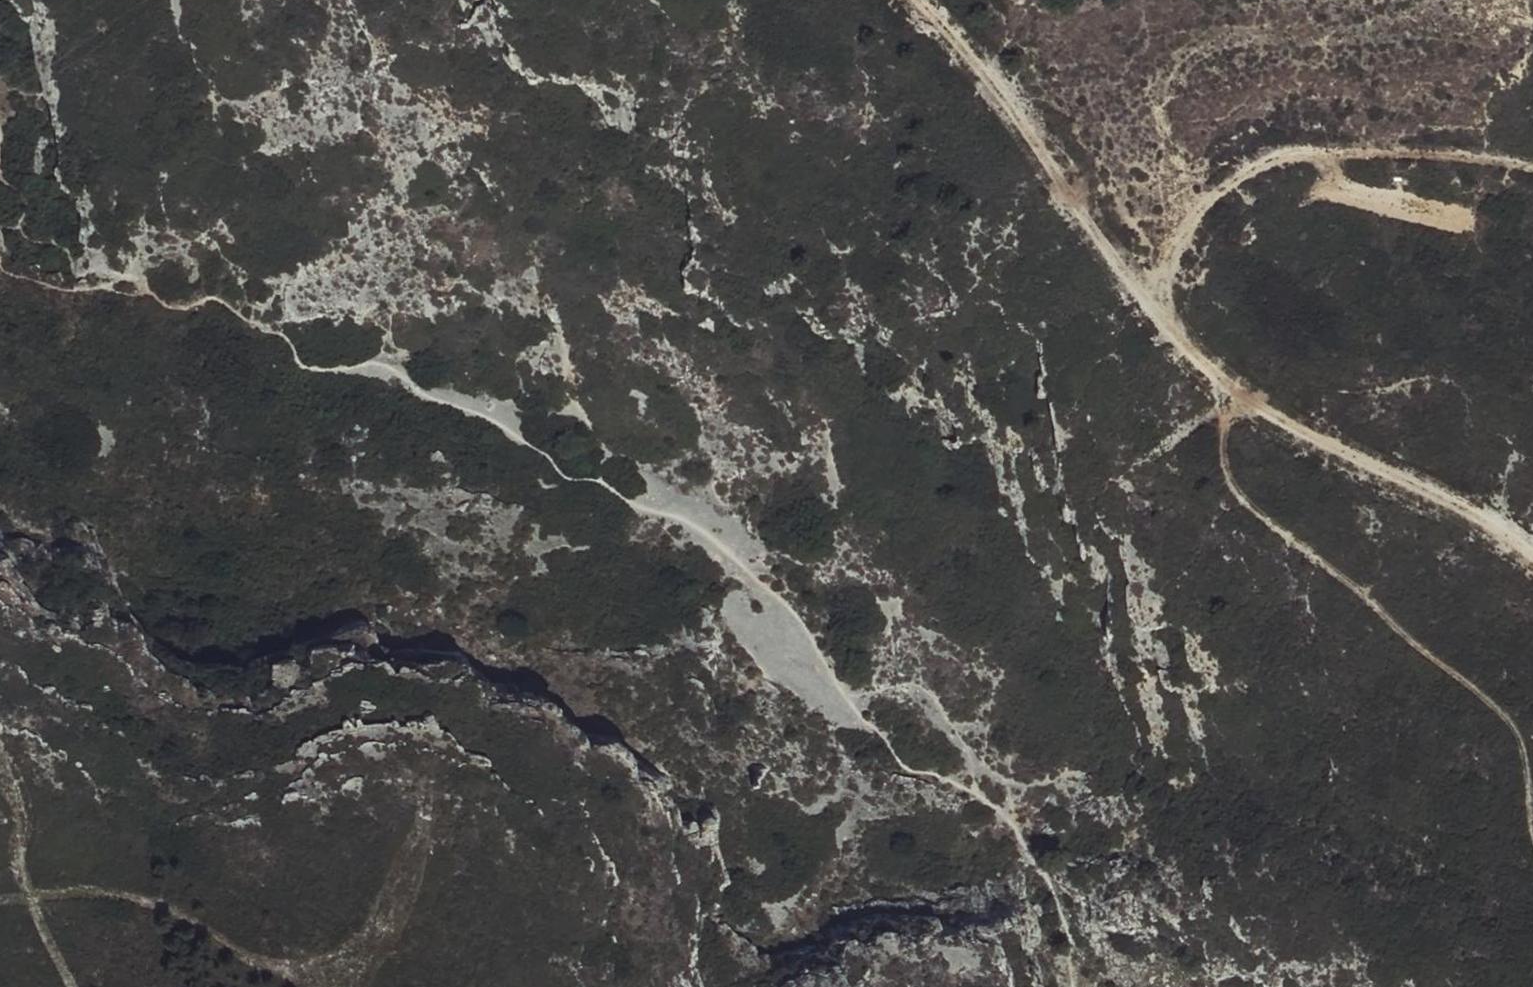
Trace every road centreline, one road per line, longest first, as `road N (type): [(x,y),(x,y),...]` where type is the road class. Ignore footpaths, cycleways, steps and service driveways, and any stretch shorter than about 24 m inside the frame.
road 1 (track): [(1532,546),(1263,412),(1206,371),(1165,312),(1165,242),(1177,212),(1223,163),(1288,144),(1494,136),(1532,146)]
road 2 (track): [(1165,312),(1111,267),(1036,145),(916,0)]

